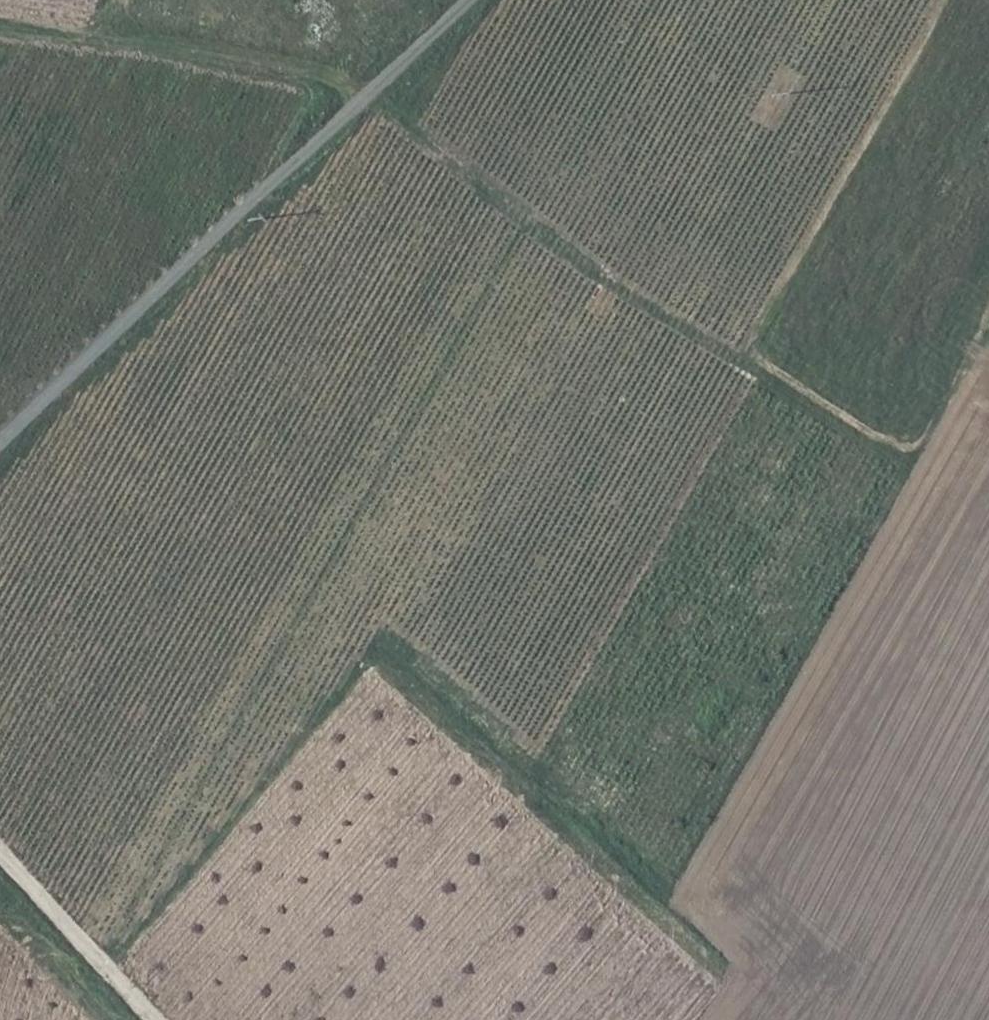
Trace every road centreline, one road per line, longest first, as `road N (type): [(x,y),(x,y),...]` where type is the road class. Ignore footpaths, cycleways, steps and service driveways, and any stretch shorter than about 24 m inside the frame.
road 1 (track): [(0,446),(474,0)]
road 2 (track): [(155,1019),(0,853)]

